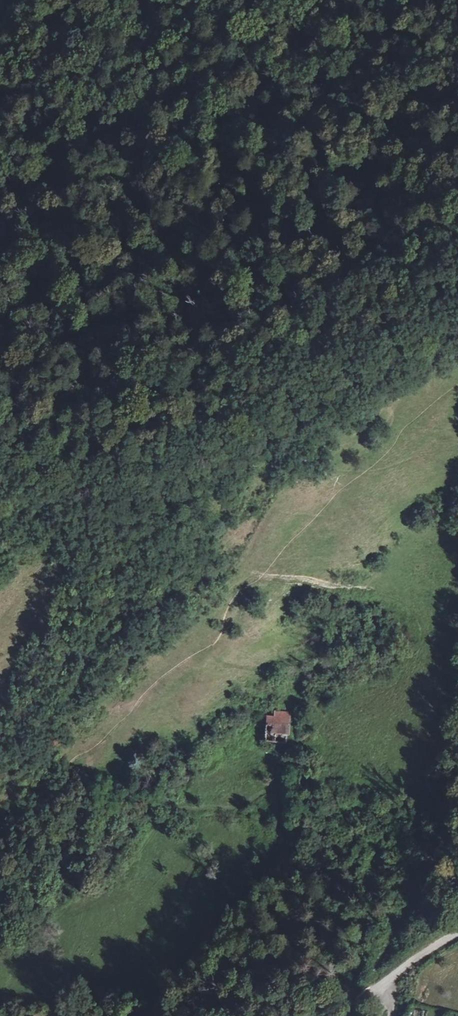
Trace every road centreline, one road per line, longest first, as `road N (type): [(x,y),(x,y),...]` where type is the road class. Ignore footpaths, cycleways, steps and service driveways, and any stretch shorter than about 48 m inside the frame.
road 1 (track): [(0,188),(104,126),(194,90),(321,0)]
road 2 (unclassified): [(457,929),(343,1015)]

